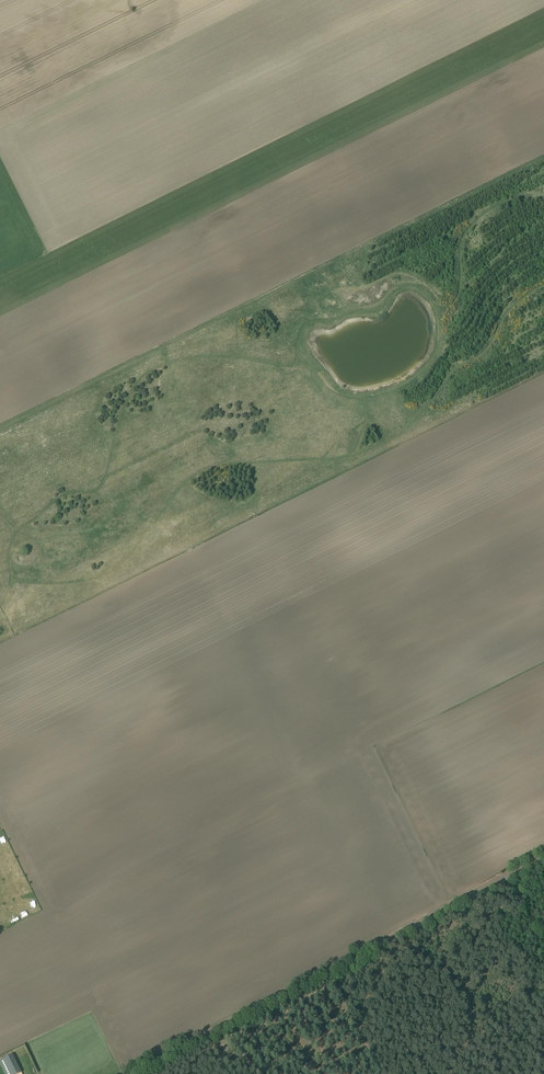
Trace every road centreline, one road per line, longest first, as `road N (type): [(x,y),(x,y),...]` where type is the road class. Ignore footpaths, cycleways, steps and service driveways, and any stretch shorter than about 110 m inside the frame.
road 1 (track): [(132,1073),(543,856)]

